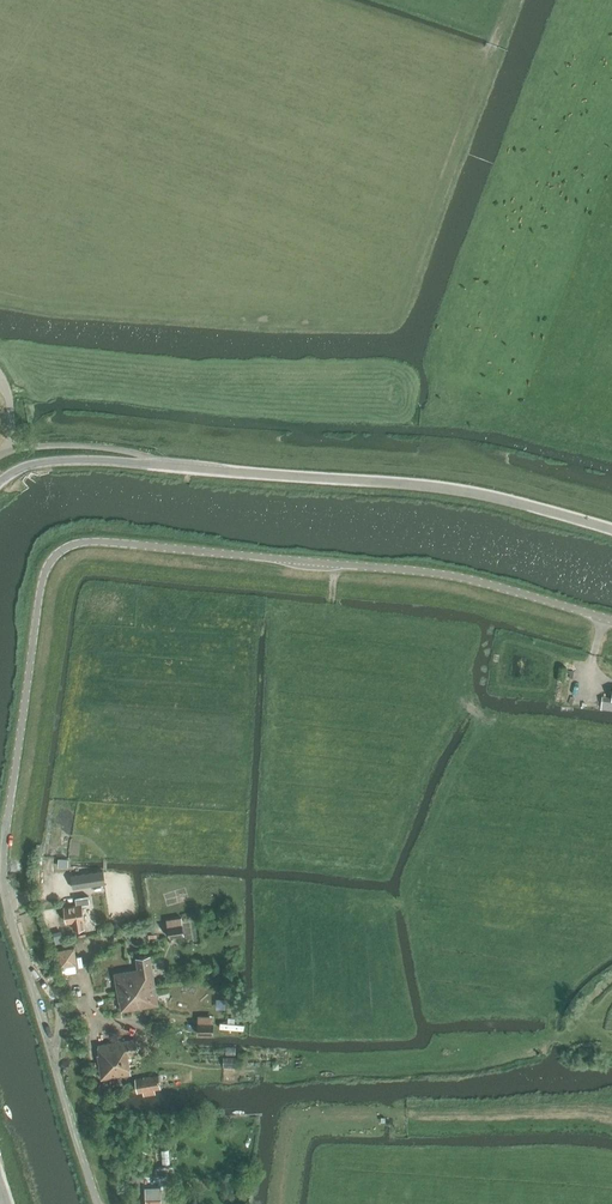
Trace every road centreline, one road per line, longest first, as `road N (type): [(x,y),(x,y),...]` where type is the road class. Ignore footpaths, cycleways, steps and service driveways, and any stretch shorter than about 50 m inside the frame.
road 1 (unclassified): [(97,1203),(3,868),(50,561),(86,542),(432,574),(611,621)]
road 2 (tertiary): [(611,532),(450,490),(187,469)]
road 3 (tertiary): [(0,486),(50,463),(187,469)]
road 4 (unclassified): [(16,451),(100,449),(187,469)]

